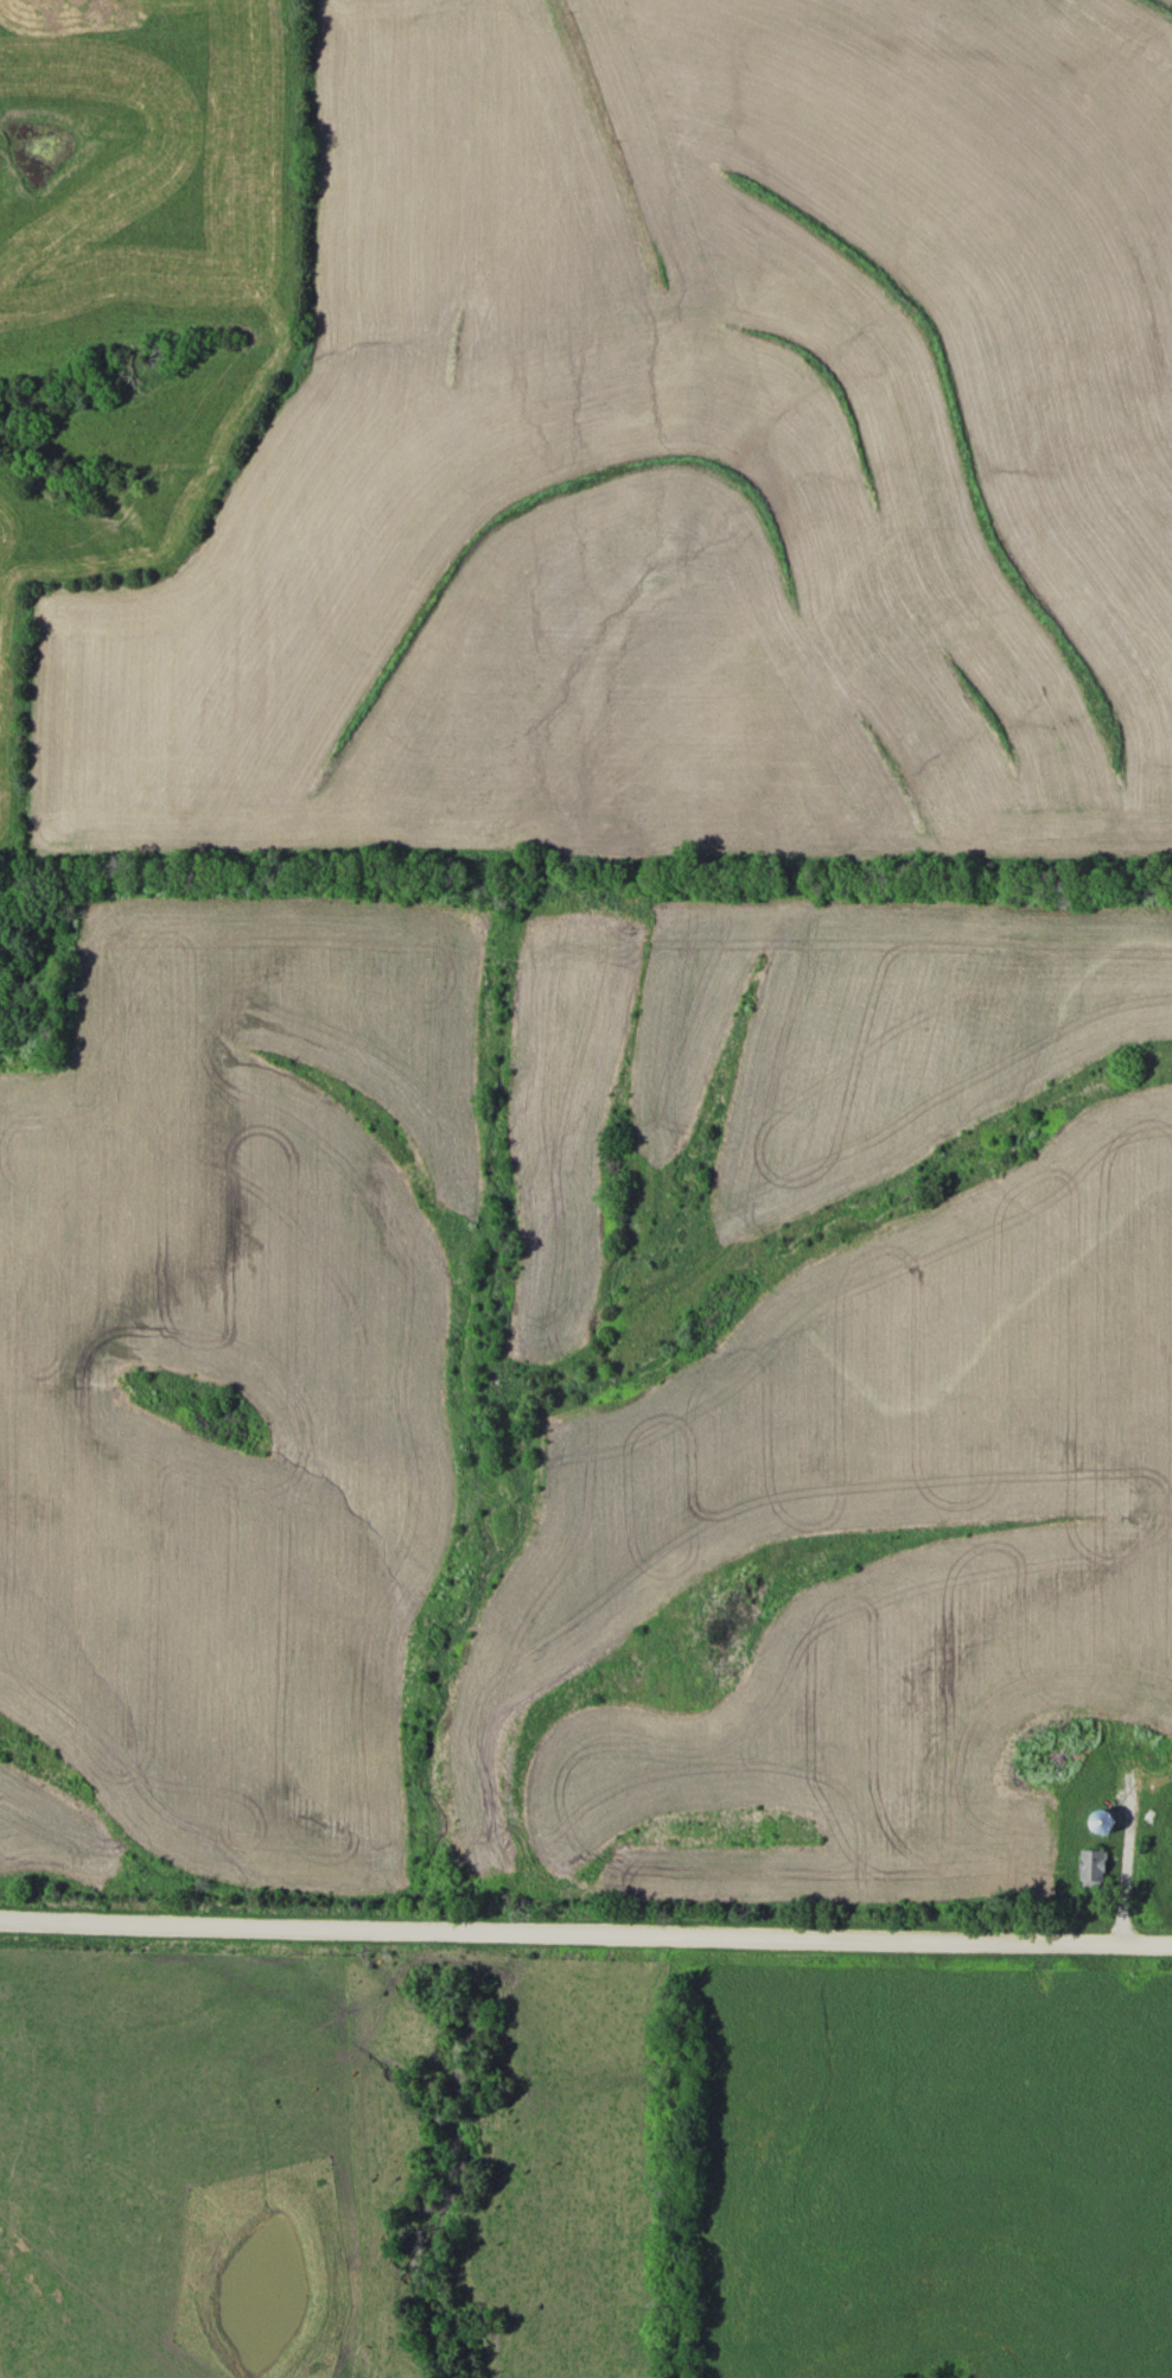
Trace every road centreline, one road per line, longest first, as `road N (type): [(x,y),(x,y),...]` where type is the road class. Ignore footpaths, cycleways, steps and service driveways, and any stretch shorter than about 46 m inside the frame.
road 1 (residential): [(1171,1941),(0,1917)]

